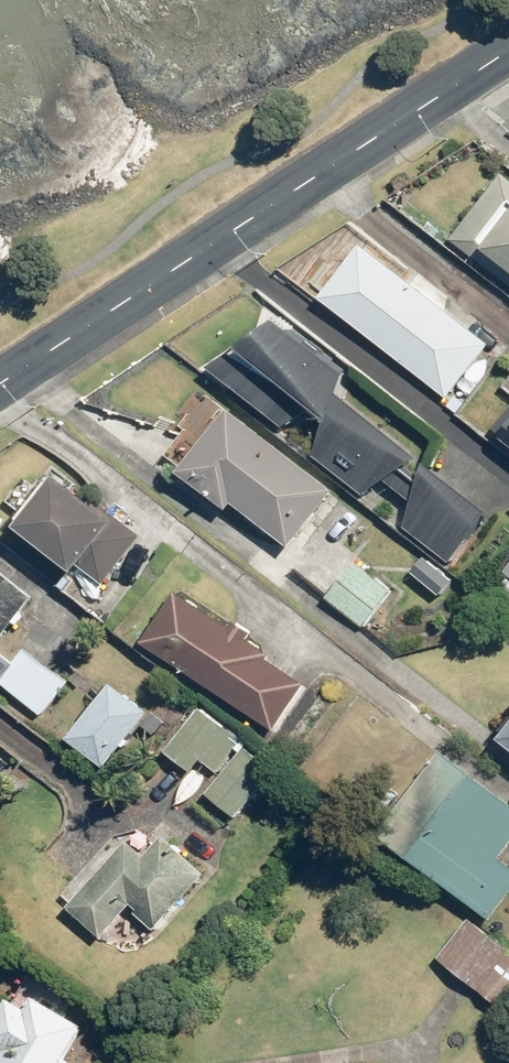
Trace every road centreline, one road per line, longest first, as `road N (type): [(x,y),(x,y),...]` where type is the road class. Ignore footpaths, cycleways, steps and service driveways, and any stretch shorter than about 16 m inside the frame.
road 1 (residential): [(508,48),(0,383)]

